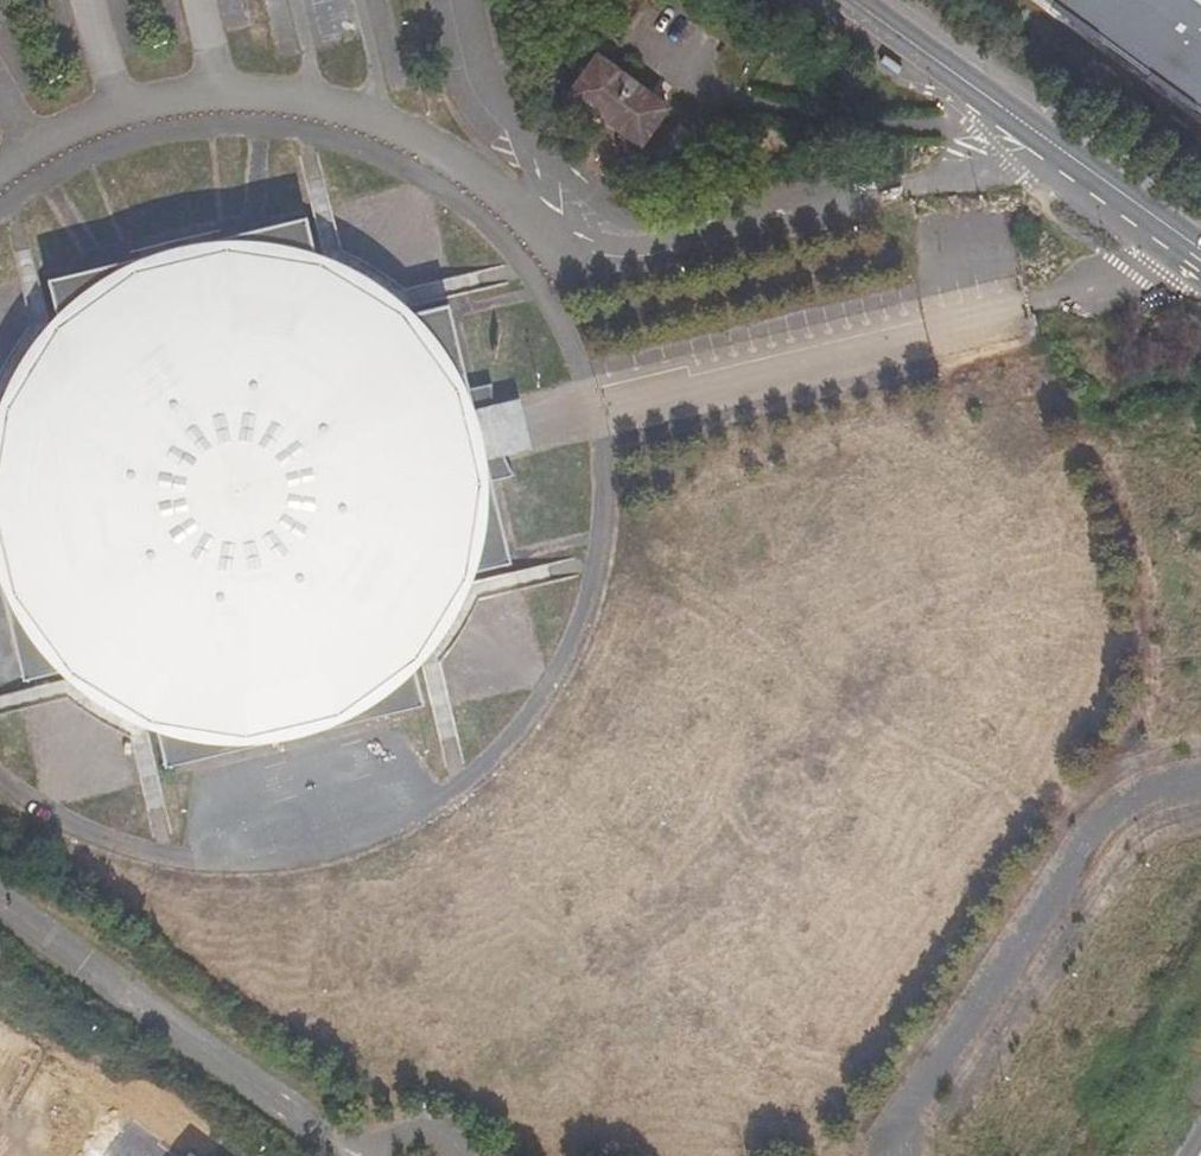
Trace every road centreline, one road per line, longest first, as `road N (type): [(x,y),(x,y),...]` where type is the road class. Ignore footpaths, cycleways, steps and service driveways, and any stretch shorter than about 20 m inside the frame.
road 1 (tertiary): [(852,0),(1200,255)]

